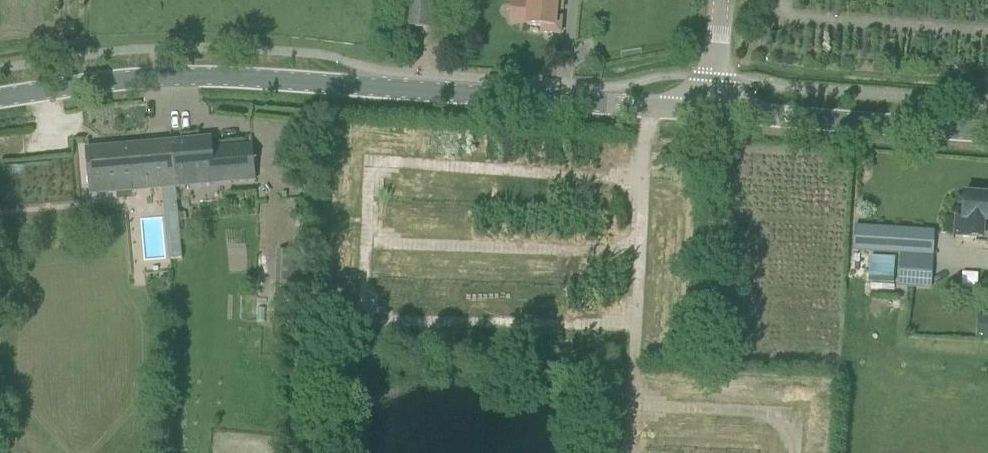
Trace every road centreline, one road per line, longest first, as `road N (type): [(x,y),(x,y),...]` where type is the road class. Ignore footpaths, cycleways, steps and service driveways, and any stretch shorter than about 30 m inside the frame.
road 1 (tertiary): [(710,114),(237,74),(153,75),(0,101)]
road 2 (track): [(628,452),(647,109)]
road 3 (tertiary): [(987,134),(710,114)]

